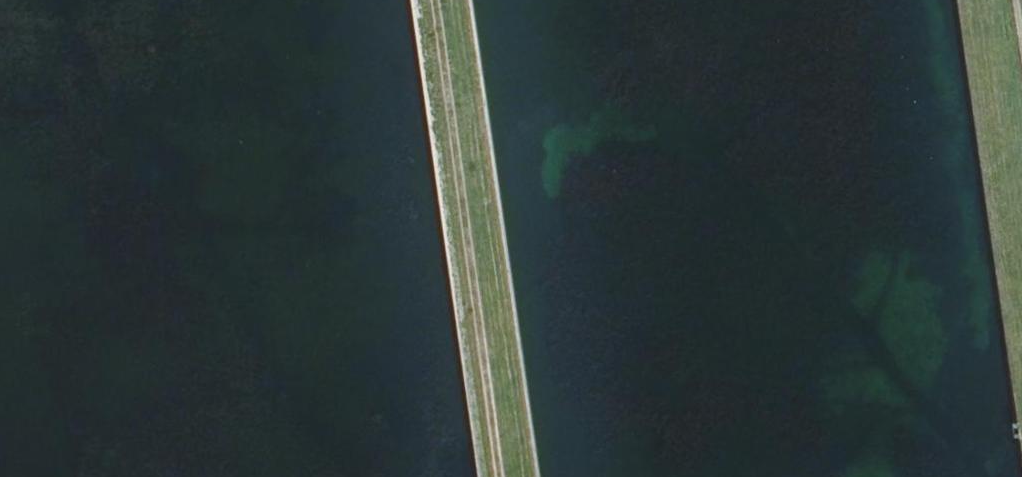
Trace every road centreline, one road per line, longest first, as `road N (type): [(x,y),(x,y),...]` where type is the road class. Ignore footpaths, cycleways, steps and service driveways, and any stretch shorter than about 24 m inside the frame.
road 1 (track): [(510,476),(439,0)]

